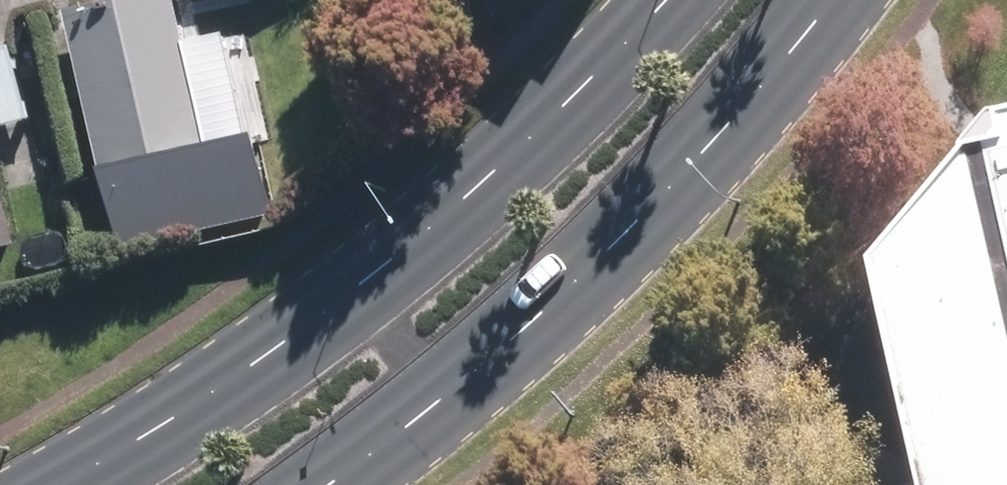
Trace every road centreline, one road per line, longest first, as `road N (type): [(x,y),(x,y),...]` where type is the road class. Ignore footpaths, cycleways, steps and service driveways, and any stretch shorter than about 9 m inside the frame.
road 1 (primary): [(70,484),(225,385),(393,256),(534,135),(666,0)]
road 2 (primary): [(834,0),(723,132),(534,320),(327,484)]

